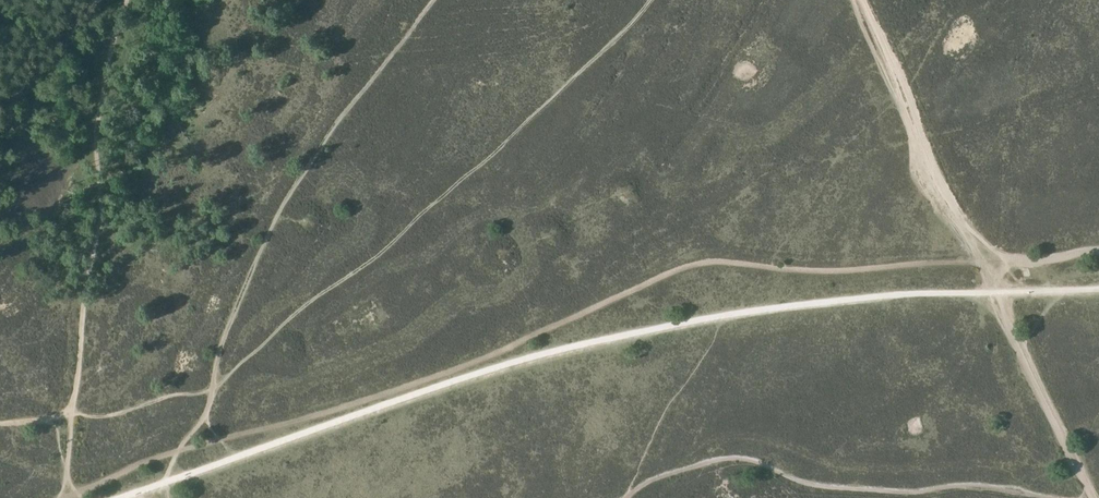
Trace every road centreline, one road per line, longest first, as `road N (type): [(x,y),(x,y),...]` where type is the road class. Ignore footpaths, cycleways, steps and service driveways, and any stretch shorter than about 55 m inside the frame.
road 1 (track): [(161,483),(206,416),(217,355),(277,215),(338,120),(431,0)]
road 2 (track): [(996,293),(863,0)]
road 3 (track): [(1091,497),(996,293)]

